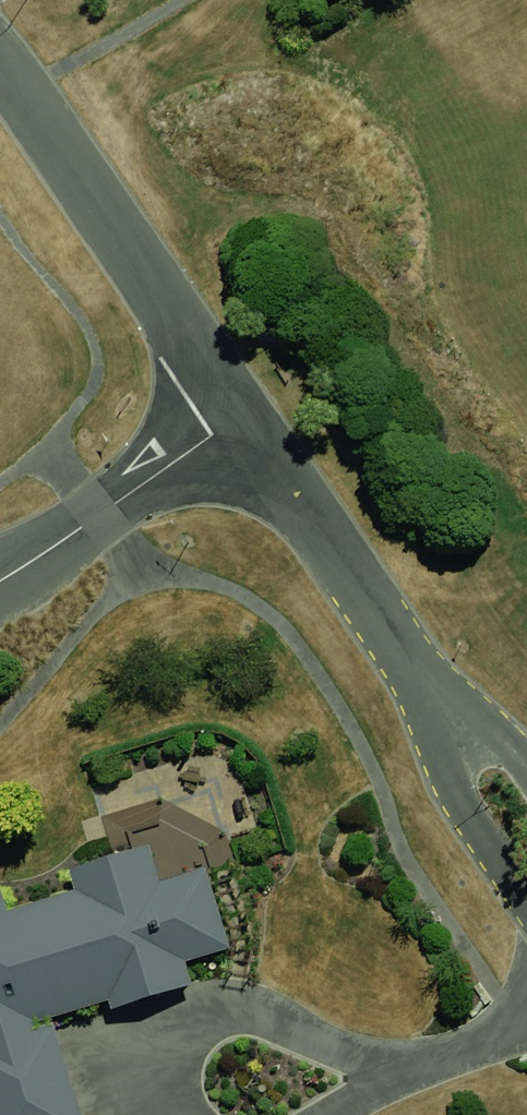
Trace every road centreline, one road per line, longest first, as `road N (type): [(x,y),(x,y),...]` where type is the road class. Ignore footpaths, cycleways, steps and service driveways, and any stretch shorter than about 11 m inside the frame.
road 1 (residential): [(0,67),(239,418)]
road 2 (residential): [(239,418),(419,686)]
road 3 (residential): [(0,581),(239,418)]
road 4 (residential): [(526,909),(447,788),(419,686)]
road 5 (residential): [(419,686),(484,726),(526,769)]

